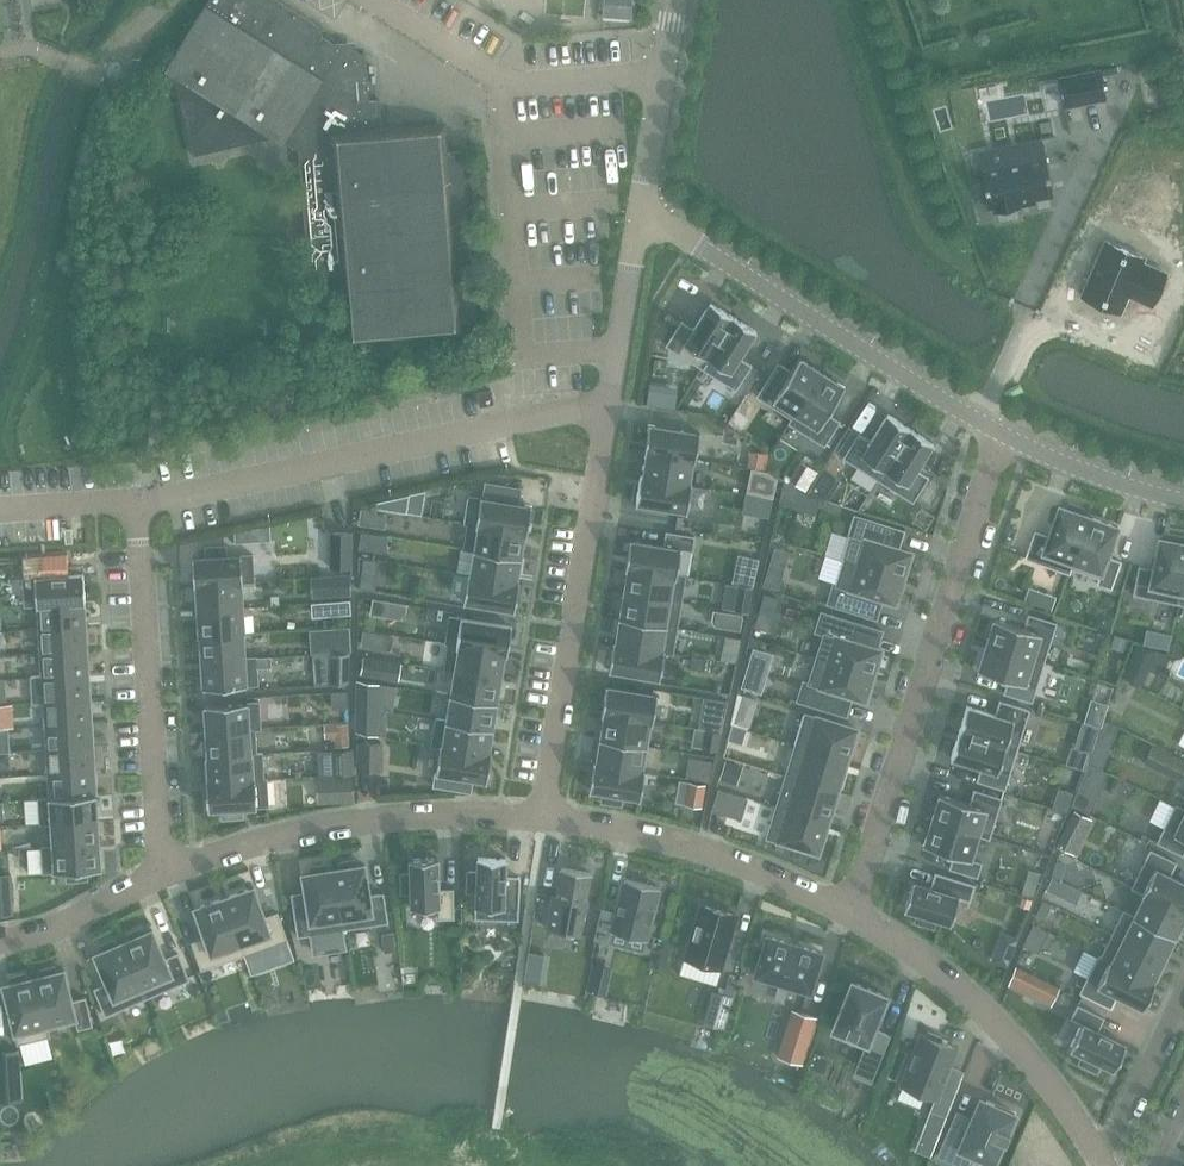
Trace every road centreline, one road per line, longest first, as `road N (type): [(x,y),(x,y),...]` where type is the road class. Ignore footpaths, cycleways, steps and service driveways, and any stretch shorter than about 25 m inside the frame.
road 1 (residential): [(849,913),(1002,433)]
road 2 (residential): [(139,502),(613,402)]
road 3 (residential): [(642,209),(1002,433)]
road 4 (residential): [(613,402),(542,818)]
road 5 (residential): [(161,876),(327,826),(542,818)]
road 6 (residential): [(161,876),(139,502)]
road 7 (residential): [(849,913),(989,1017),(1053,1091),(1098,1160)]
road 8 (residential): [(542,818),(699,851),(849,913)]
road 9 (residential): [(642,209),(676,0)]
road 10 (residential): [(613,402),(642,209)]
road 11 (residential): [(1002,433),(1067,464),(1183,500)]
road 12 (residential): [(1183,990),(1098,1160)]
road 13 (residential): [(0,942),(39,934),(161,876)]
road 14 (residential): [(0,511),(139,502)]

